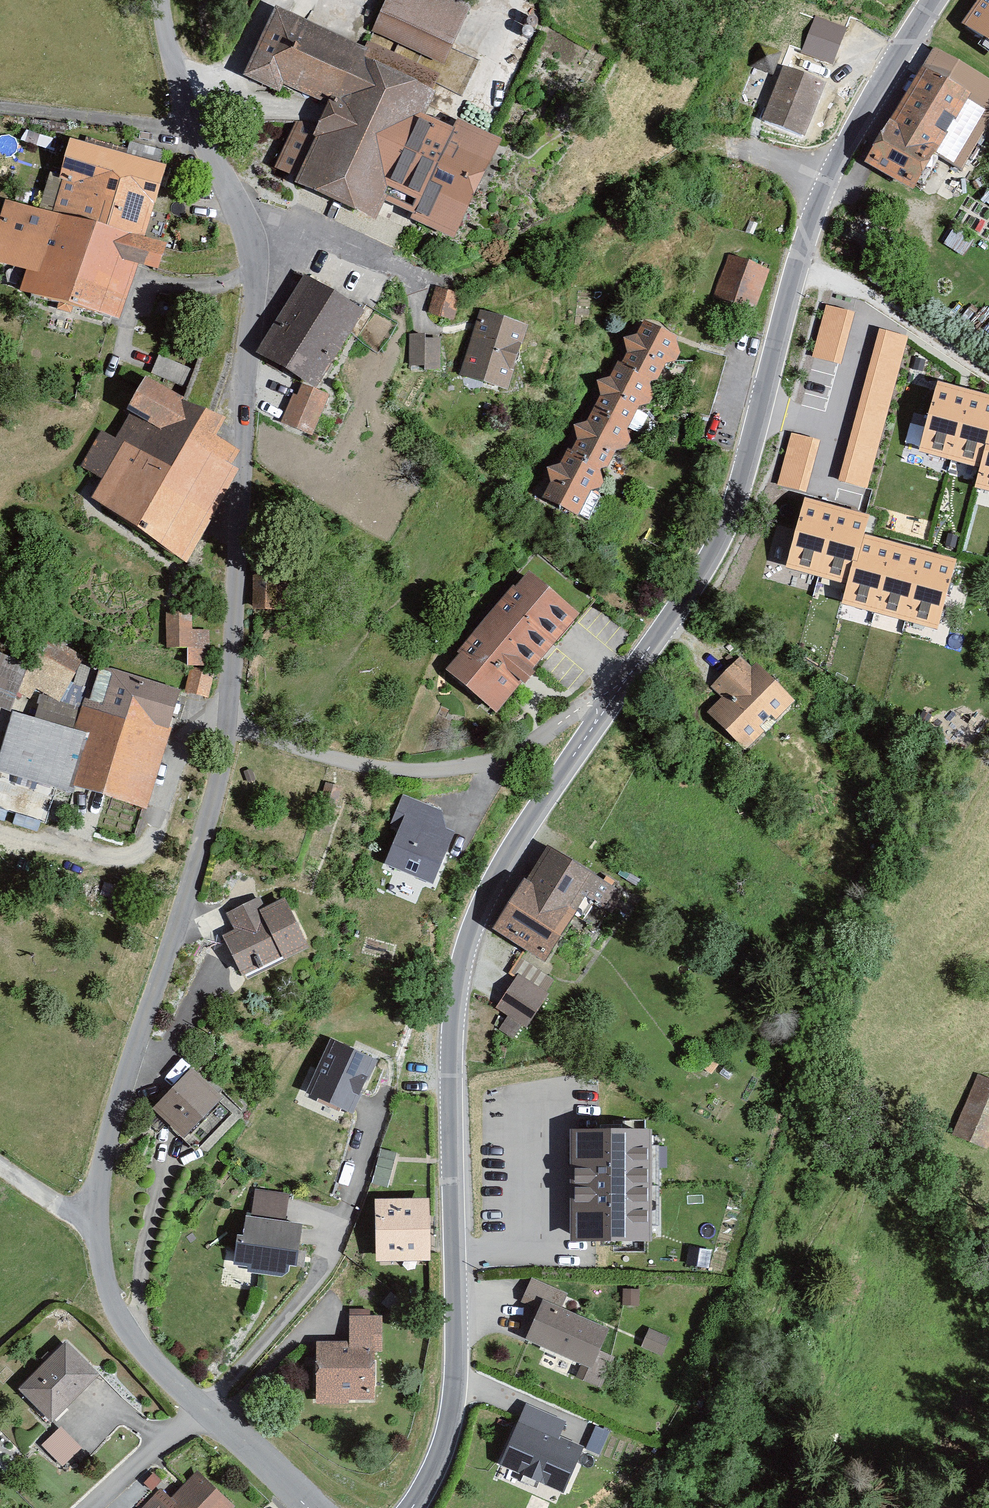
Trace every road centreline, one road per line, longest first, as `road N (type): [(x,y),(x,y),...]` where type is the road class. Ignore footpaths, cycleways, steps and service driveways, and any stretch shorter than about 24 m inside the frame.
road 1 (unclassified): [(307,1507),(191,1406),(128,1334),(114,1310),(97,1233),(111,1115),(195,871),(227,724)]
road 2 (tertiary): [(411,1507),(447,1434),(457,1379),(452,1016),(466,943),(556,778),(617,691)]
road 3 (tertiary): [(617,691),(714,551),(825,174),(936,0)]
road 4 (unclassified): [(227,724),(254,258),(250,231),(171,63),(159,0)]
road 5 (unclassified): [(227,724),(396,771),(464,767),(535,741),(617,691)]

